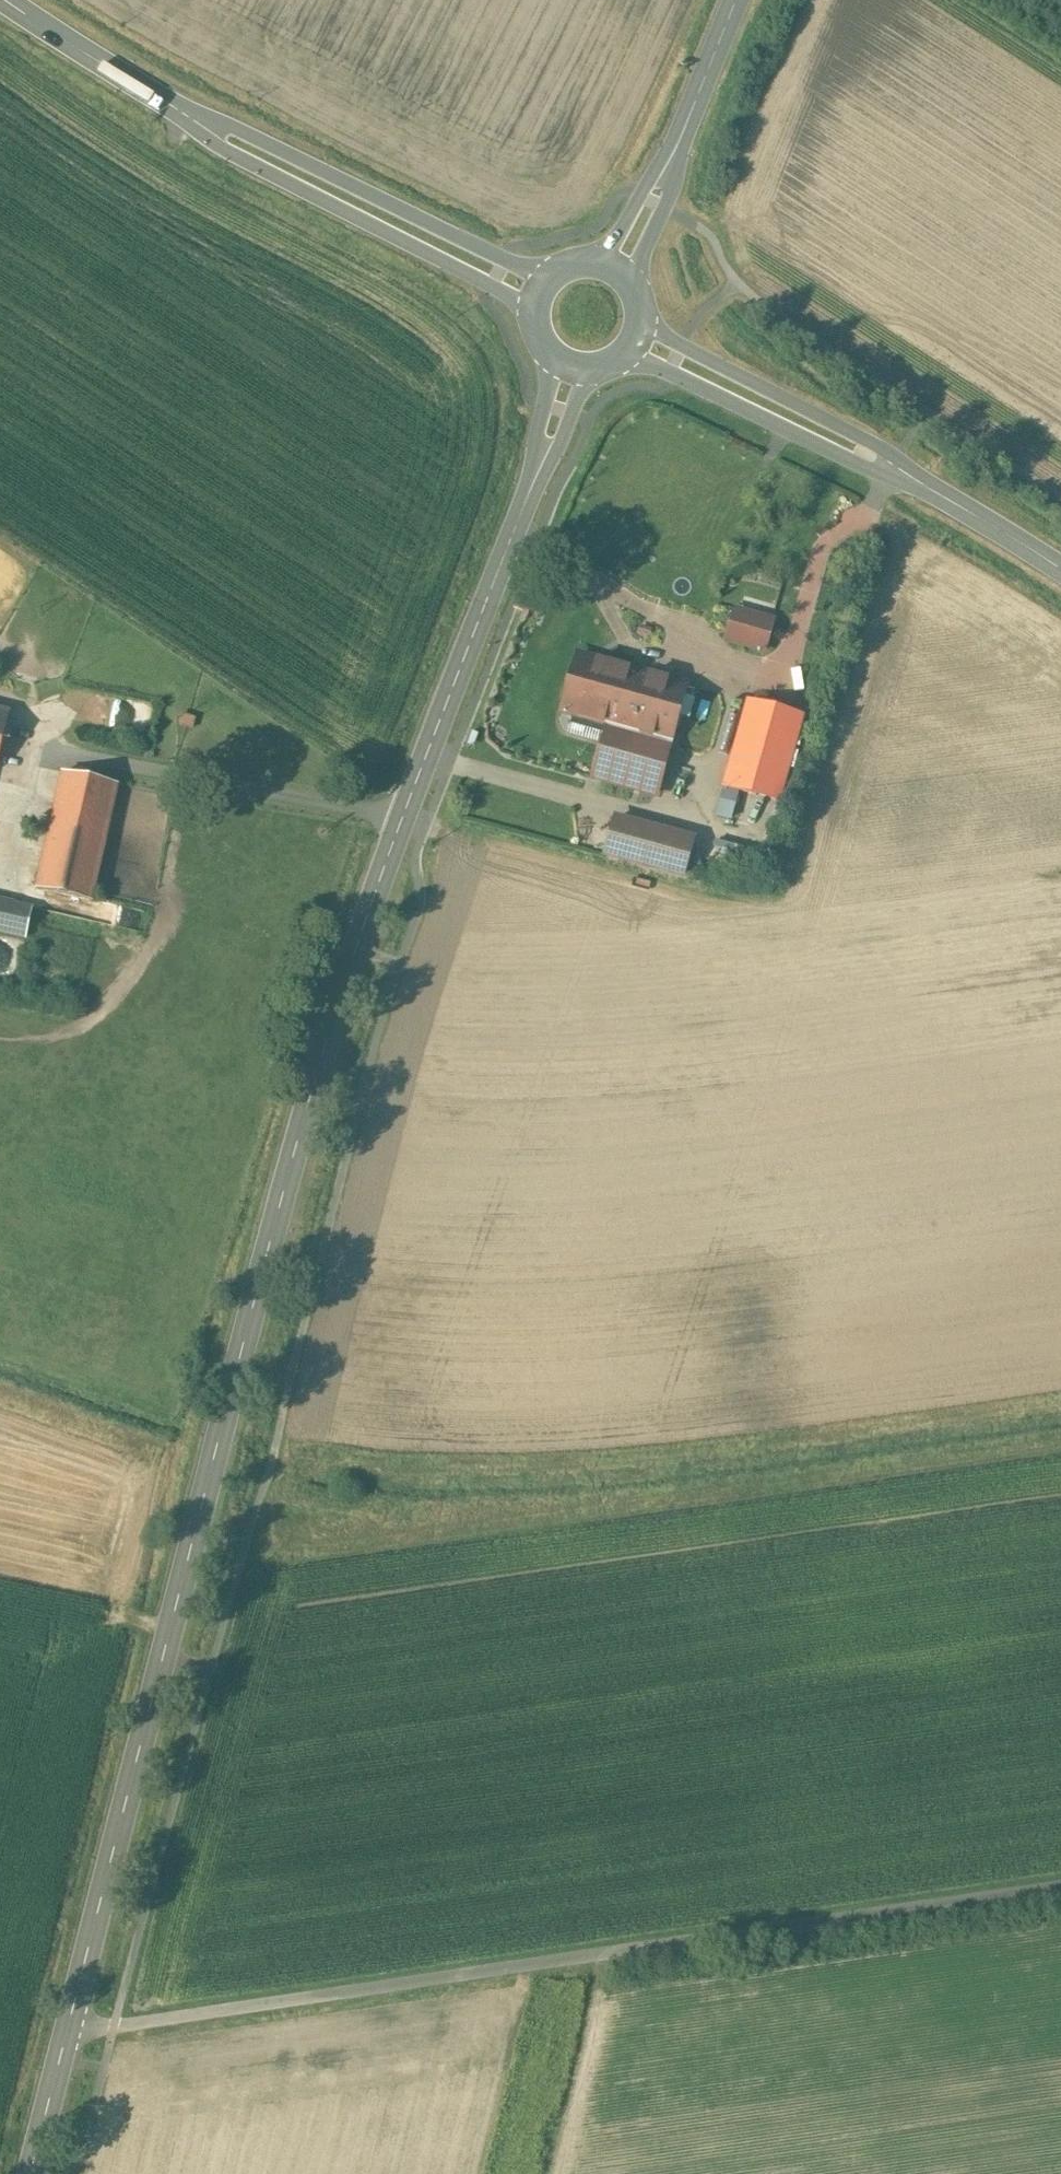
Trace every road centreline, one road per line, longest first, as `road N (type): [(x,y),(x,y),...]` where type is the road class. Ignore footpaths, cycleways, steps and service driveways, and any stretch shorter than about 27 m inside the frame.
road 1 (tertiary): [(572,366),(403,817),(296,1145),(66,2032)]
road 2 (unclassified): [(1060,1886),(66,2032)]
road 3 (tertiary): [(6,0),(211,128),(538,293)]
road 4 (tertiary): [(635,340),(894,466),(1060,568)]
road 5 (tertiary): [(736,0),(652,202),(615,268)]
road 6 (tertiary): [(66,2032),(30,2173)]

